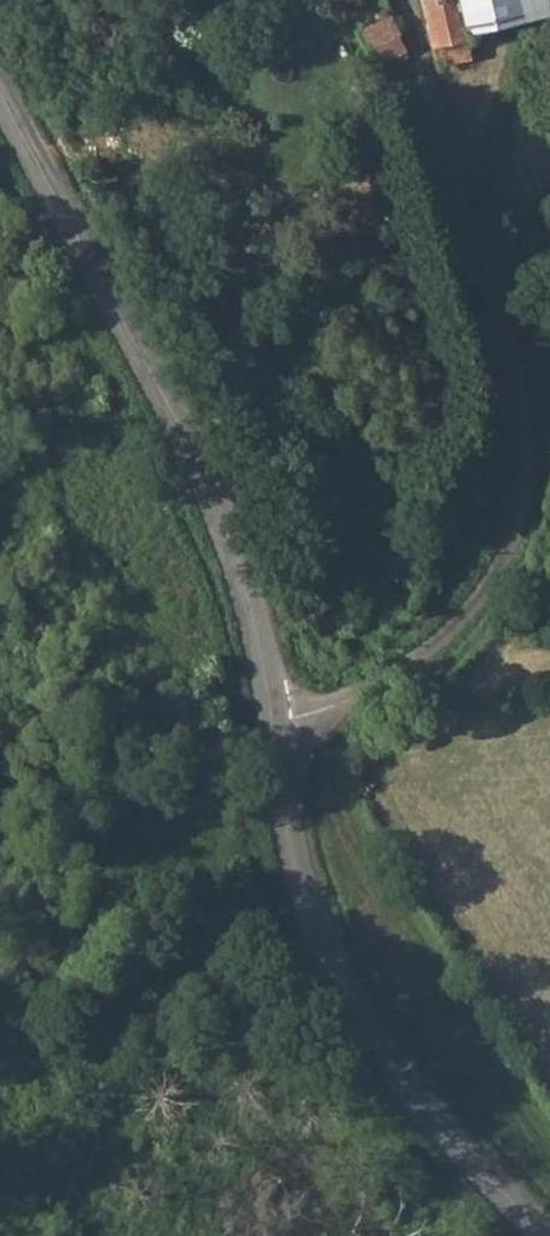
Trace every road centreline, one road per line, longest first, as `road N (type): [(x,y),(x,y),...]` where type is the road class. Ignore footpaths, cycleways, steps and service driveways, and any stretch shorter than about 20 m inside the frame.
road 1 (unclassified): [(272,723),(362,705),(445,637),(504,564),(530,474),(518,396),(412,0)]
road 2 (tertiary): [(0,106),(227,536),(261,639),(272,723)]
road 3 (tertiary): [(272,723),(299,886),(336,987),(409,1095),(540,1235)]

